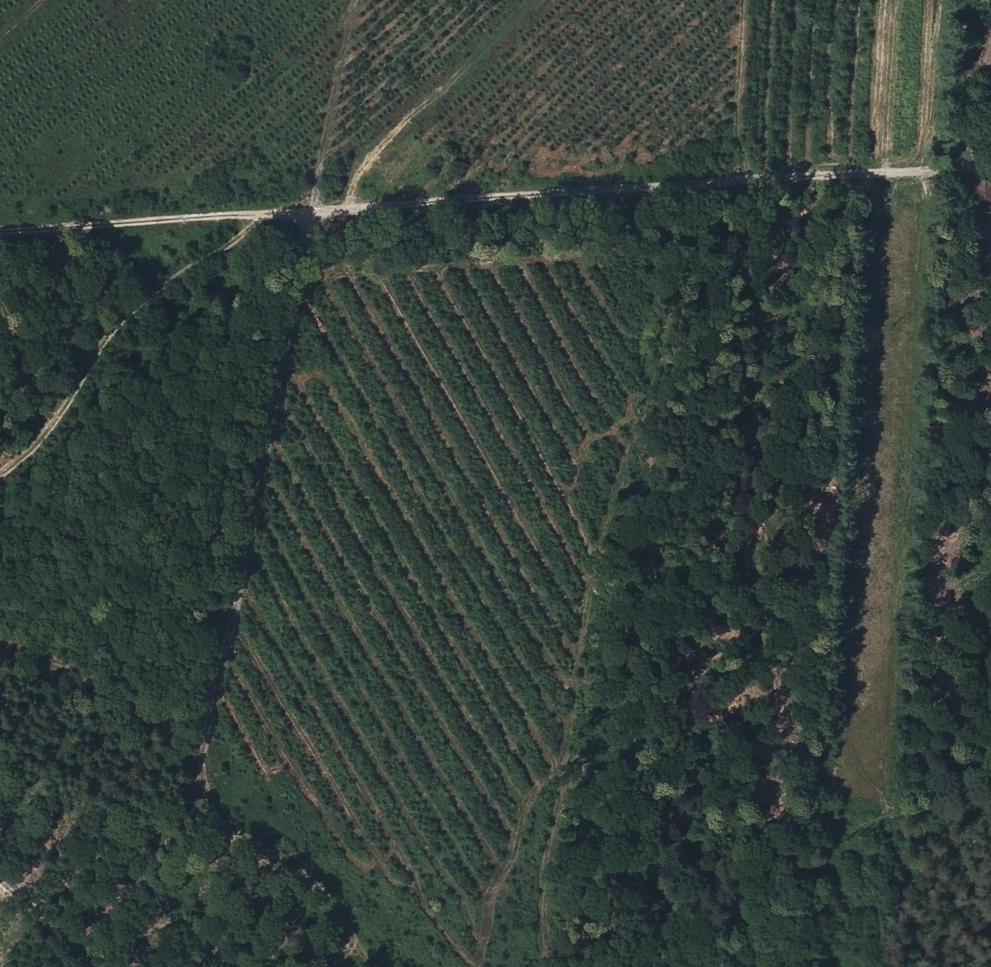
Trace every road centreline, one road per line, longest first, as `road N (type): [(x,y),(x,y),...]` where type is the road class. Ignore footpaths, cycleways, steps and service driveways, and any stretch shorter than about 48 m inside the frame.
road 1 (track): [(0,232),(990,163)]

